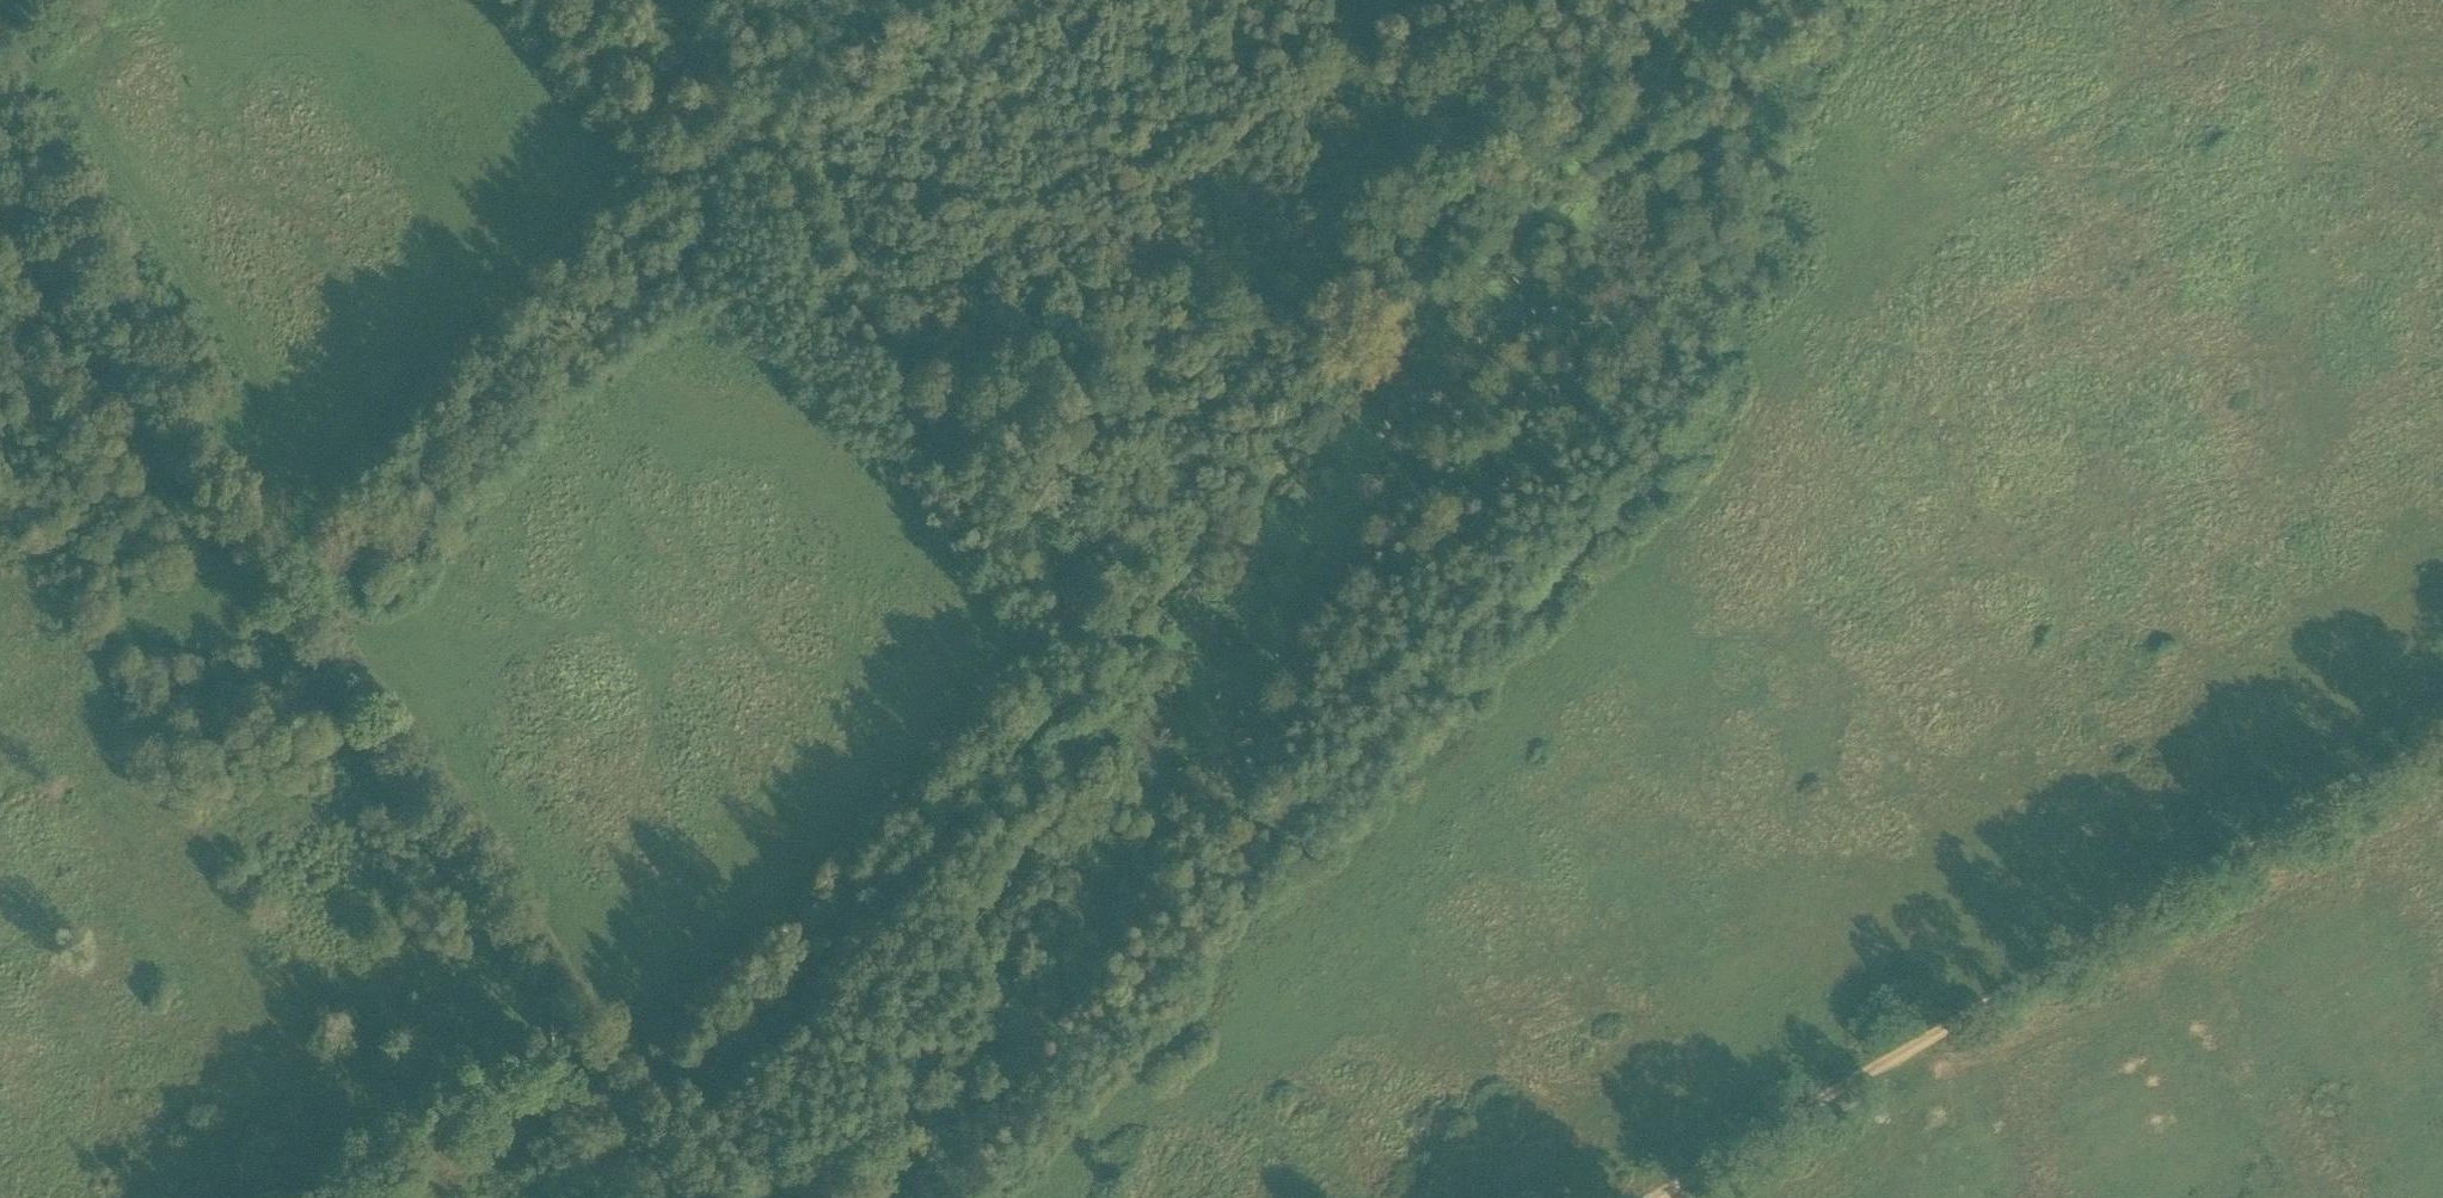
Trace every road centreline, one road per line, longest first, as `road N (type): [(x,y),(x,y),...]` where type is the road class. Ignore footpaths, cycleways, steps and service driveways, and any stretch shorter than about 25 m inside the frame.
road 1 (track): [(1656,1197),(2442,738)]

